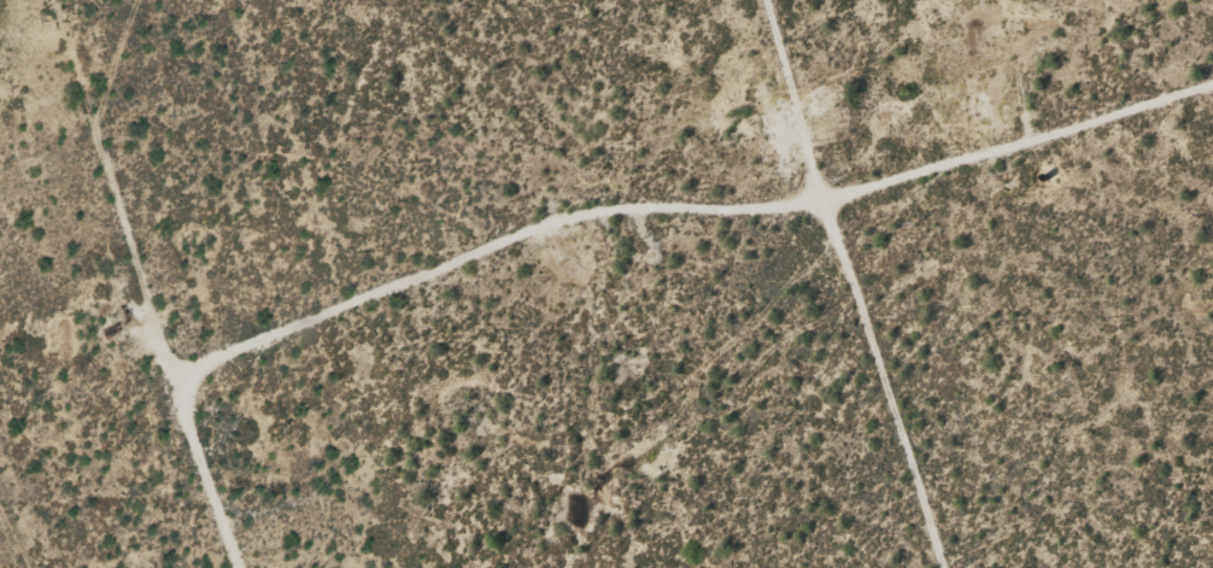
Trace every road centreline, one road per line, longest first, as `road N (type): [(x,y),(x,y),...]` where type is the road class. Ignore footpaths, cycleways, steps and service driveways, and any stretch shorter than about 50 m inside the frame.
road 1 (track): [(204,370),(621,200),(850,200),(1212,100)]
road 2 (track): [(248,567),(204,370),(174,333),(71,0)]
road 3 (track): [(751,0),(933,567)]

